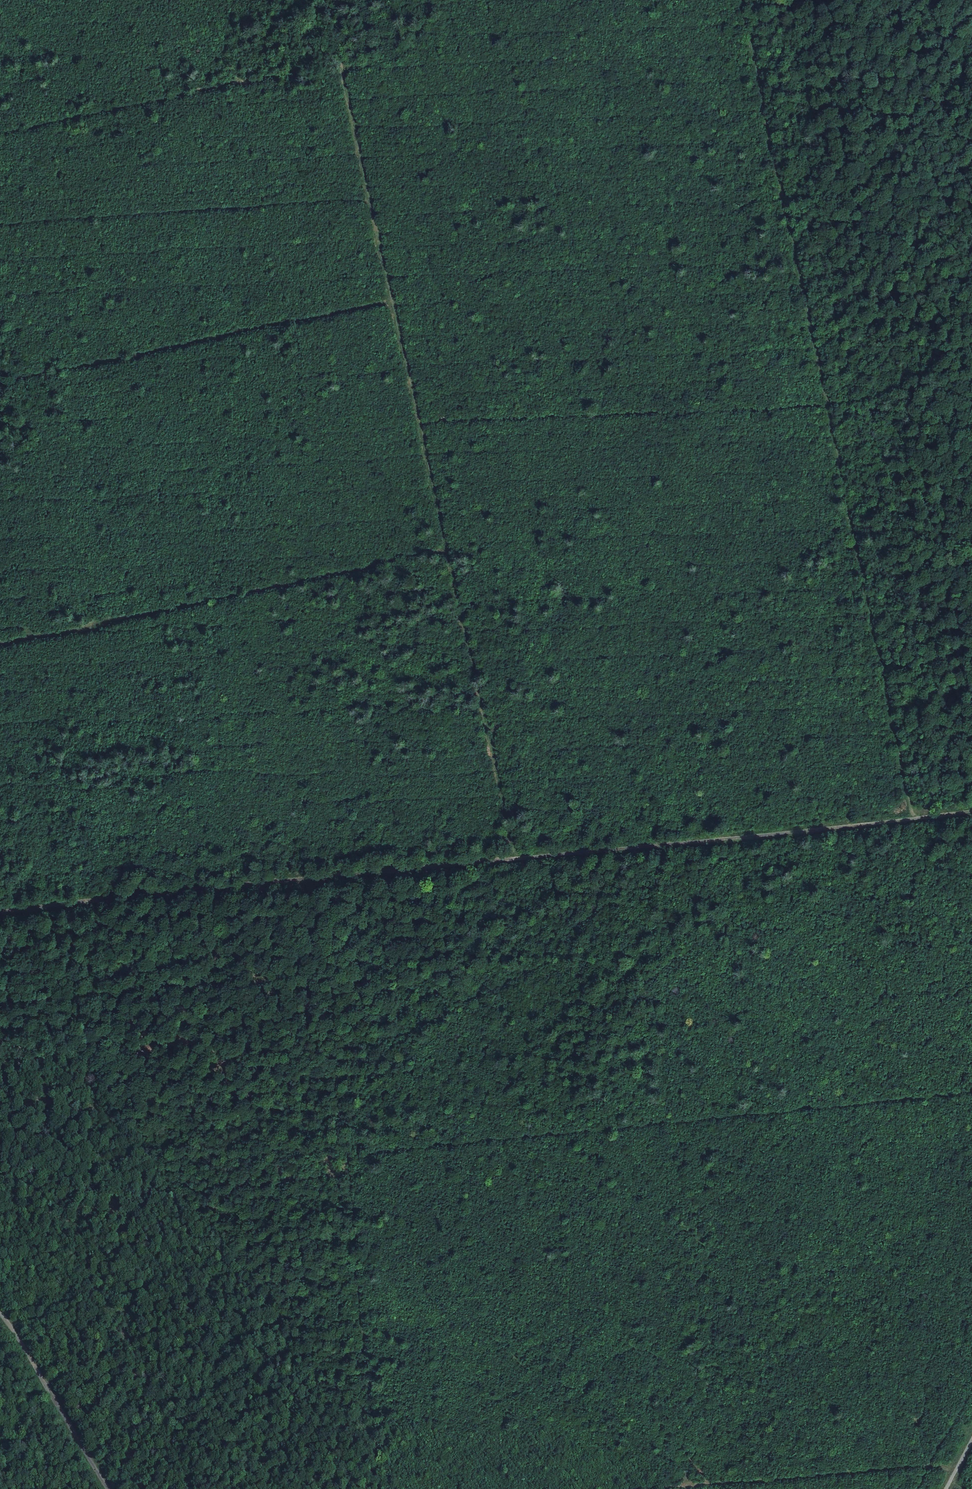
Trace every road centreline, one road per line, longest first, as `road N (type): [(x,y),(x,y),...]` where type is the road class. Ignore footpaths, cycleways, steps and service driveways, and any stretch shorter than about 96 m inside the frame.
road 1 (track): [(916,820),(519,862)]
road 2 (track): [(325,883),(0,917)]
road 3 (track): [(0,1313),(106,1488)]
road 4 (track): [(519,862),(325,883)]

